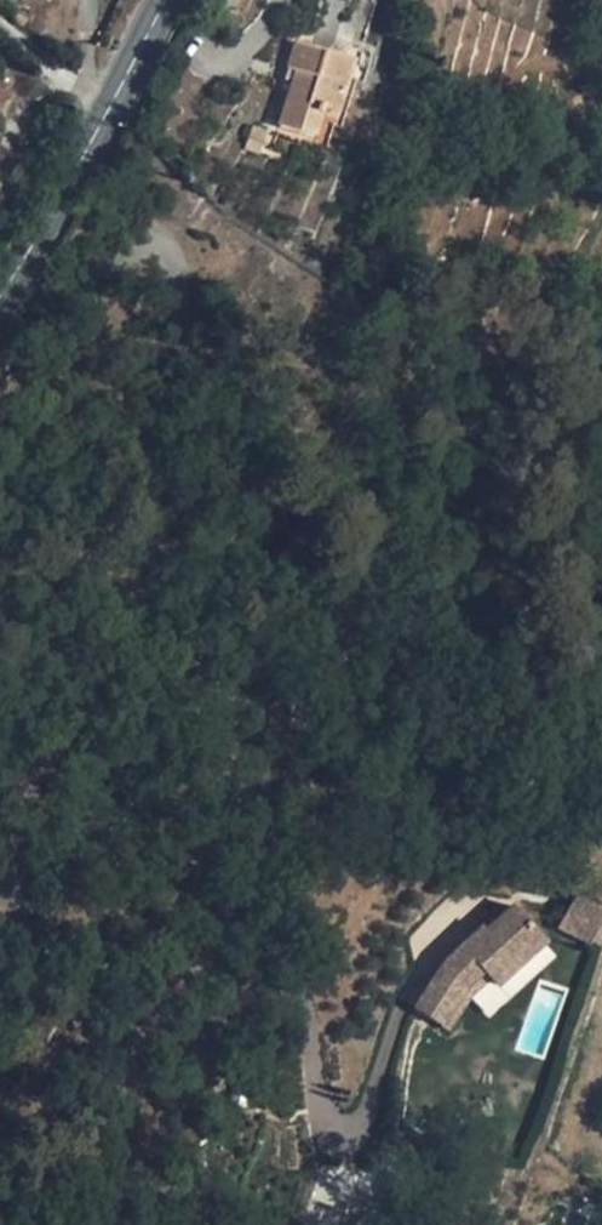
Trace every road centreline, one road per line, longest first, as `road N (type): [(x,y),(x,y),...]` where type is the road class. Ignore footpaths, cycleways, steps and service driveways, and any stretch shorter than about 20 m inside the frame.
road 1 (secondary): [(0,297),(165,0)]

